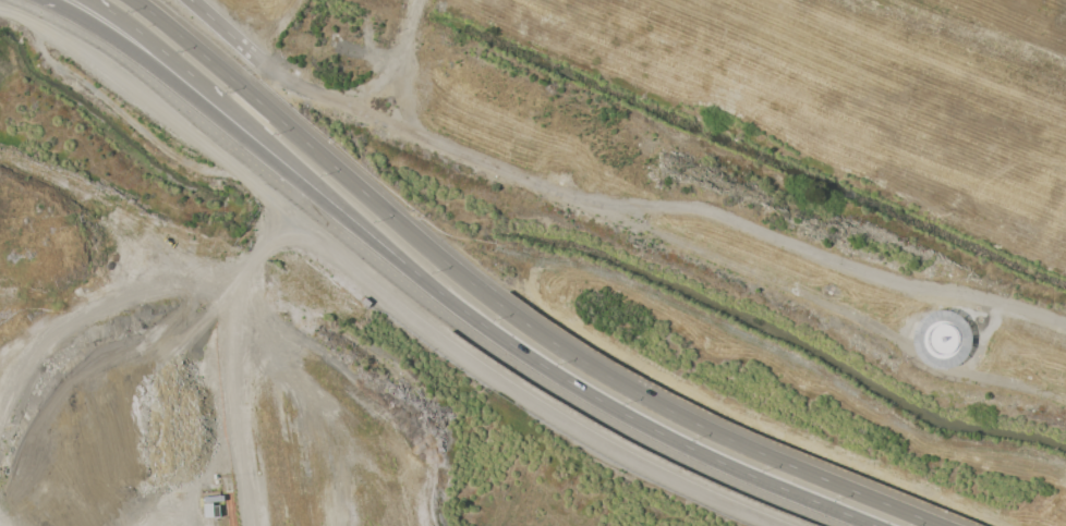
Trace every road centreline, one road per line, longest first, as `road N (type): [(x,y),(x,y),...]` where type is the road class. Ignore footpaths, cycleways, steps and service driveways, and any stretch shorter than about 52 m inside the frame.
road 1 (secondary): [(942,525),(705,428),(572,353),(447,262),(138,0)]
road 2 (secondary): [(492,334),(692,454),(865,525)]
road 3 (secondary): [(220,98),(492,334)]
road 4 (secondary): [(218,124),(492,334)]
road 5 (secondary): [(46,0),(116,40),(218,124)]
road 6 (secondary): [(94,0),(220,98)]

